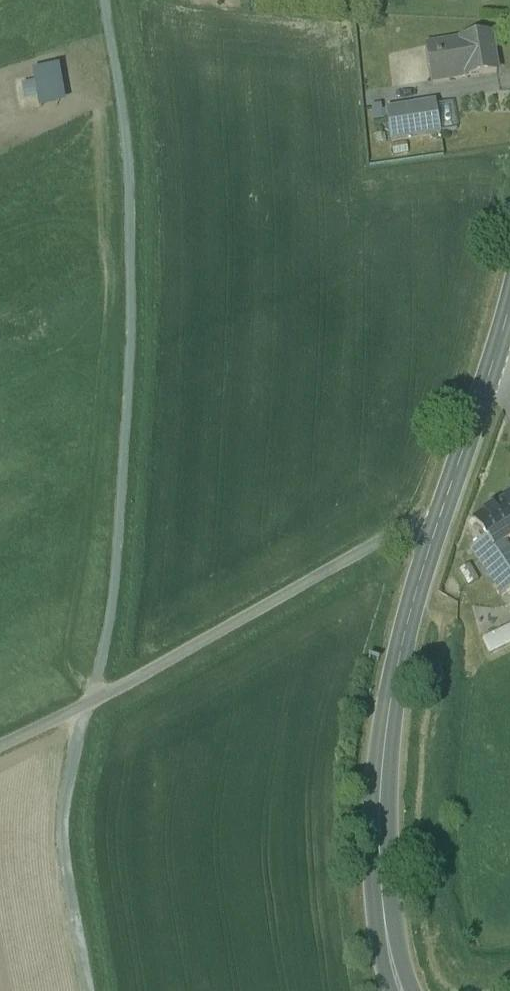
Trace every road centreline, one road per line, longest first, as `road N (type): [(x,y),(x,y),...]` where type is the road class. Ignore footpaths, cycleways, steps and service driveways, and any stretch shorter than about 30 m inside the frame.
road 1 (track): [(98,0),(118,135),(120,358),(102,612),(57,828),(84,990)]
road 2 (secondary): [(398,990),(378,843),(388,712),(431,543),(495,356)]
road 3 (track): [(431,543),(401,534),(353,557),(133,685),(0,748)]

